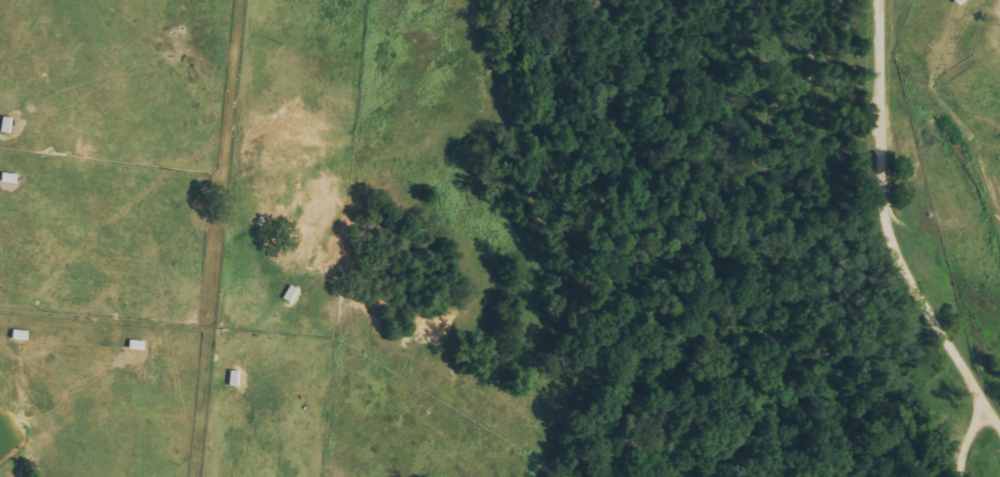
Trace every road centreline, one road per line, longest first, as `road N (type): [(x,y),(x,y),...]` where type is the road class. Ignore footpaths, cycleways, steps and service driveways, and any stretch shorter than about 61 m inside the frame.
road 1 (residential): [(878,0),(880,219),(999,426)]

